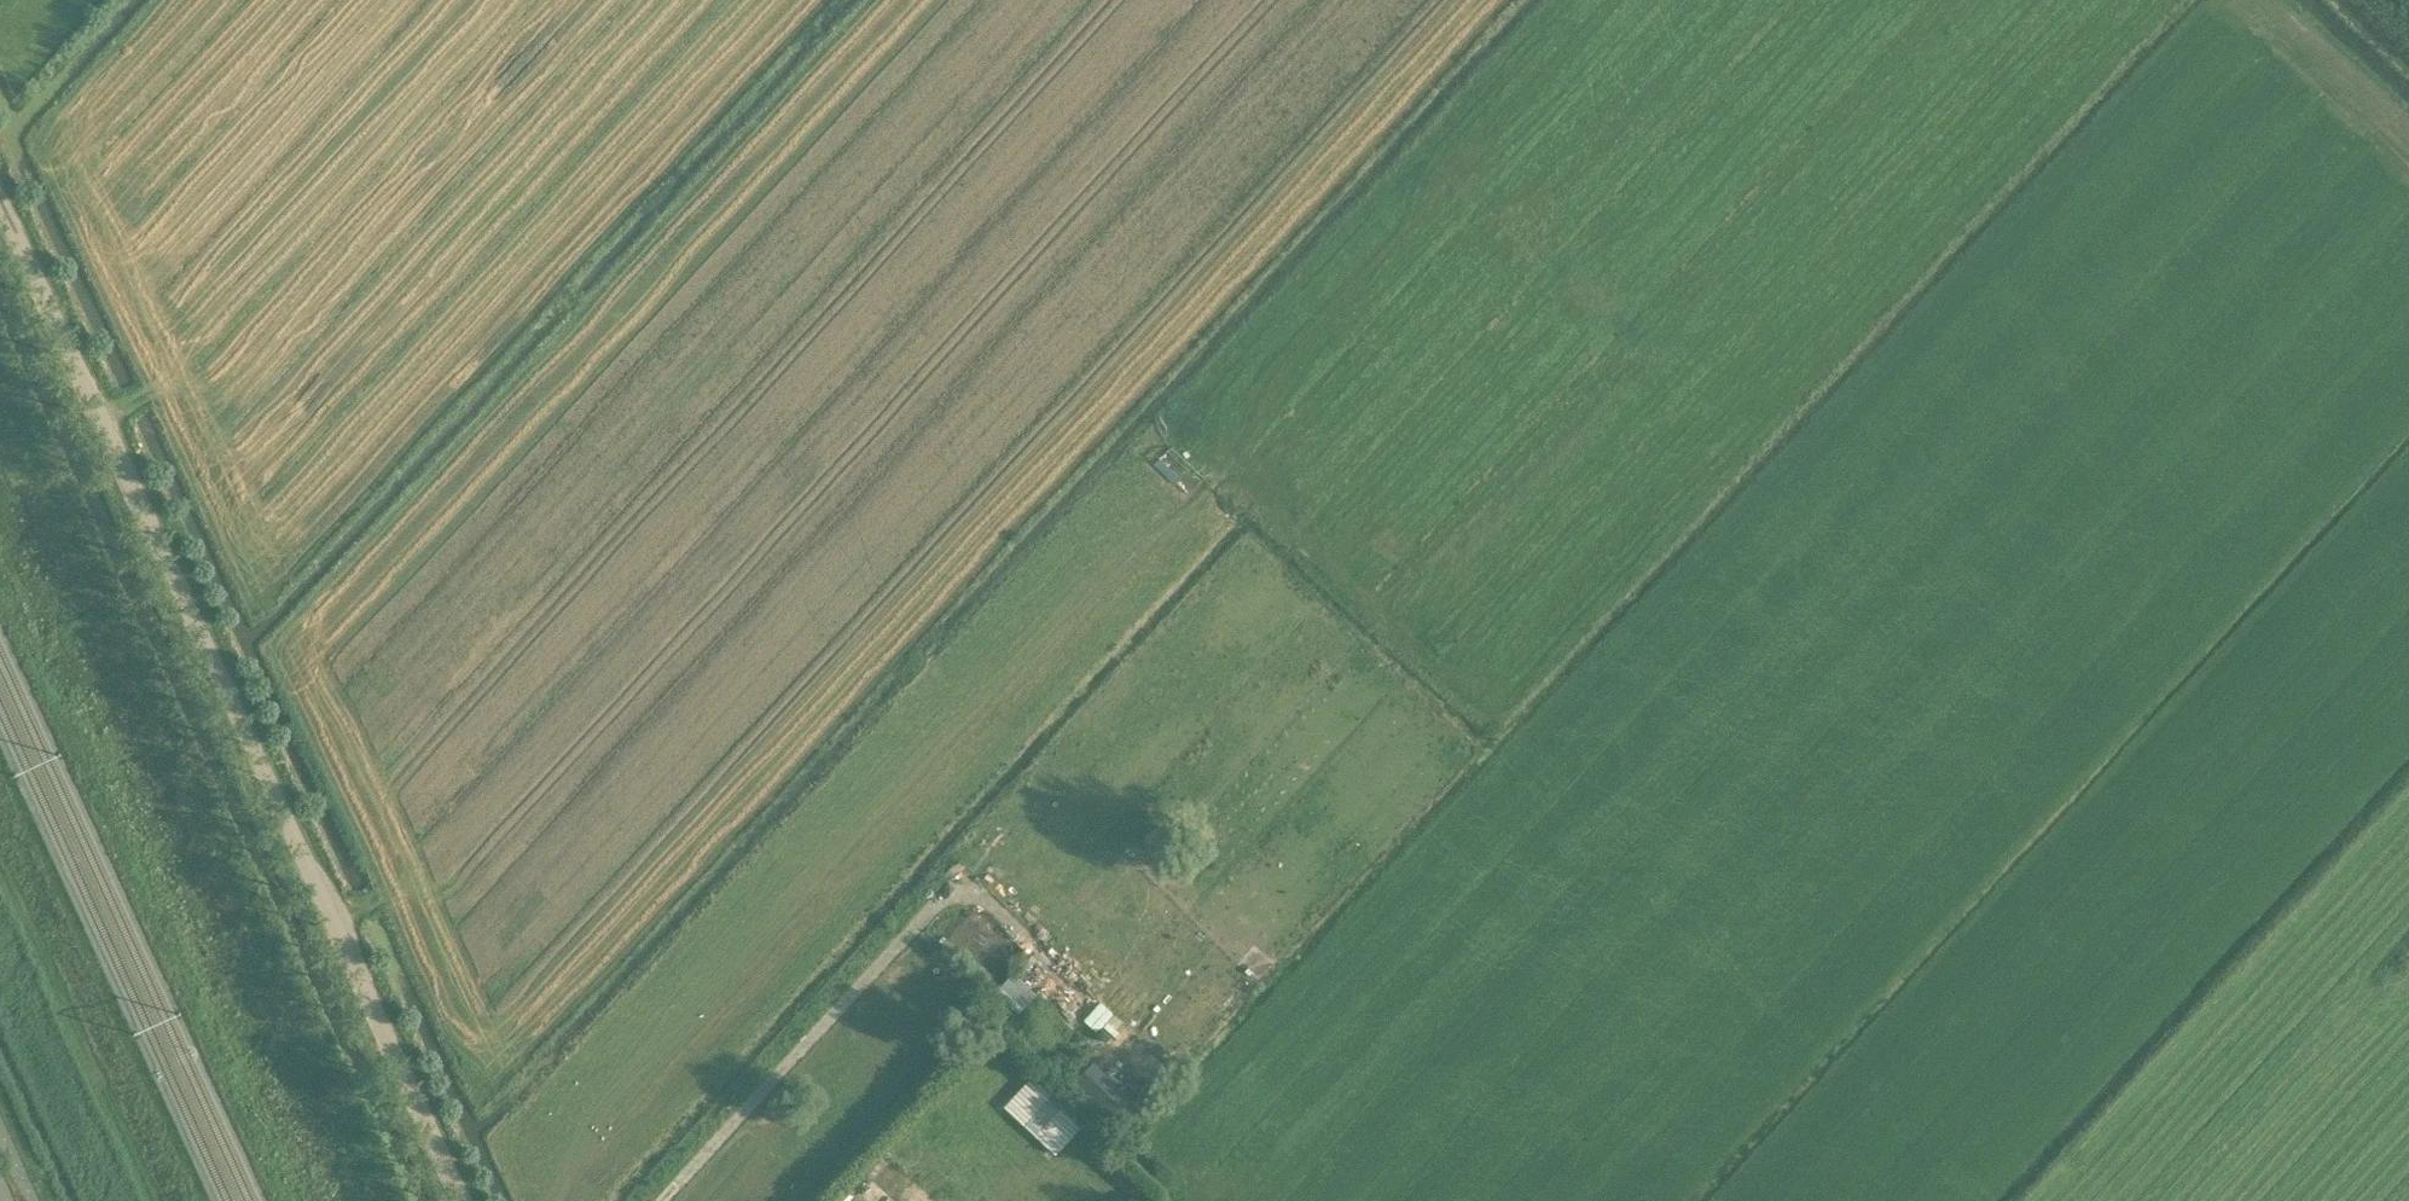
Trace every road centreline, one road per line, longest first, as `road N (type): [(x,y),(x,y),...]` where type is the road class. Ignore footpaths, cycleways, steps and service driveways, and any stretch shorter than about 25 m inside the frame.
road 1 (unclassified): [(458,1200),(0,209)]

